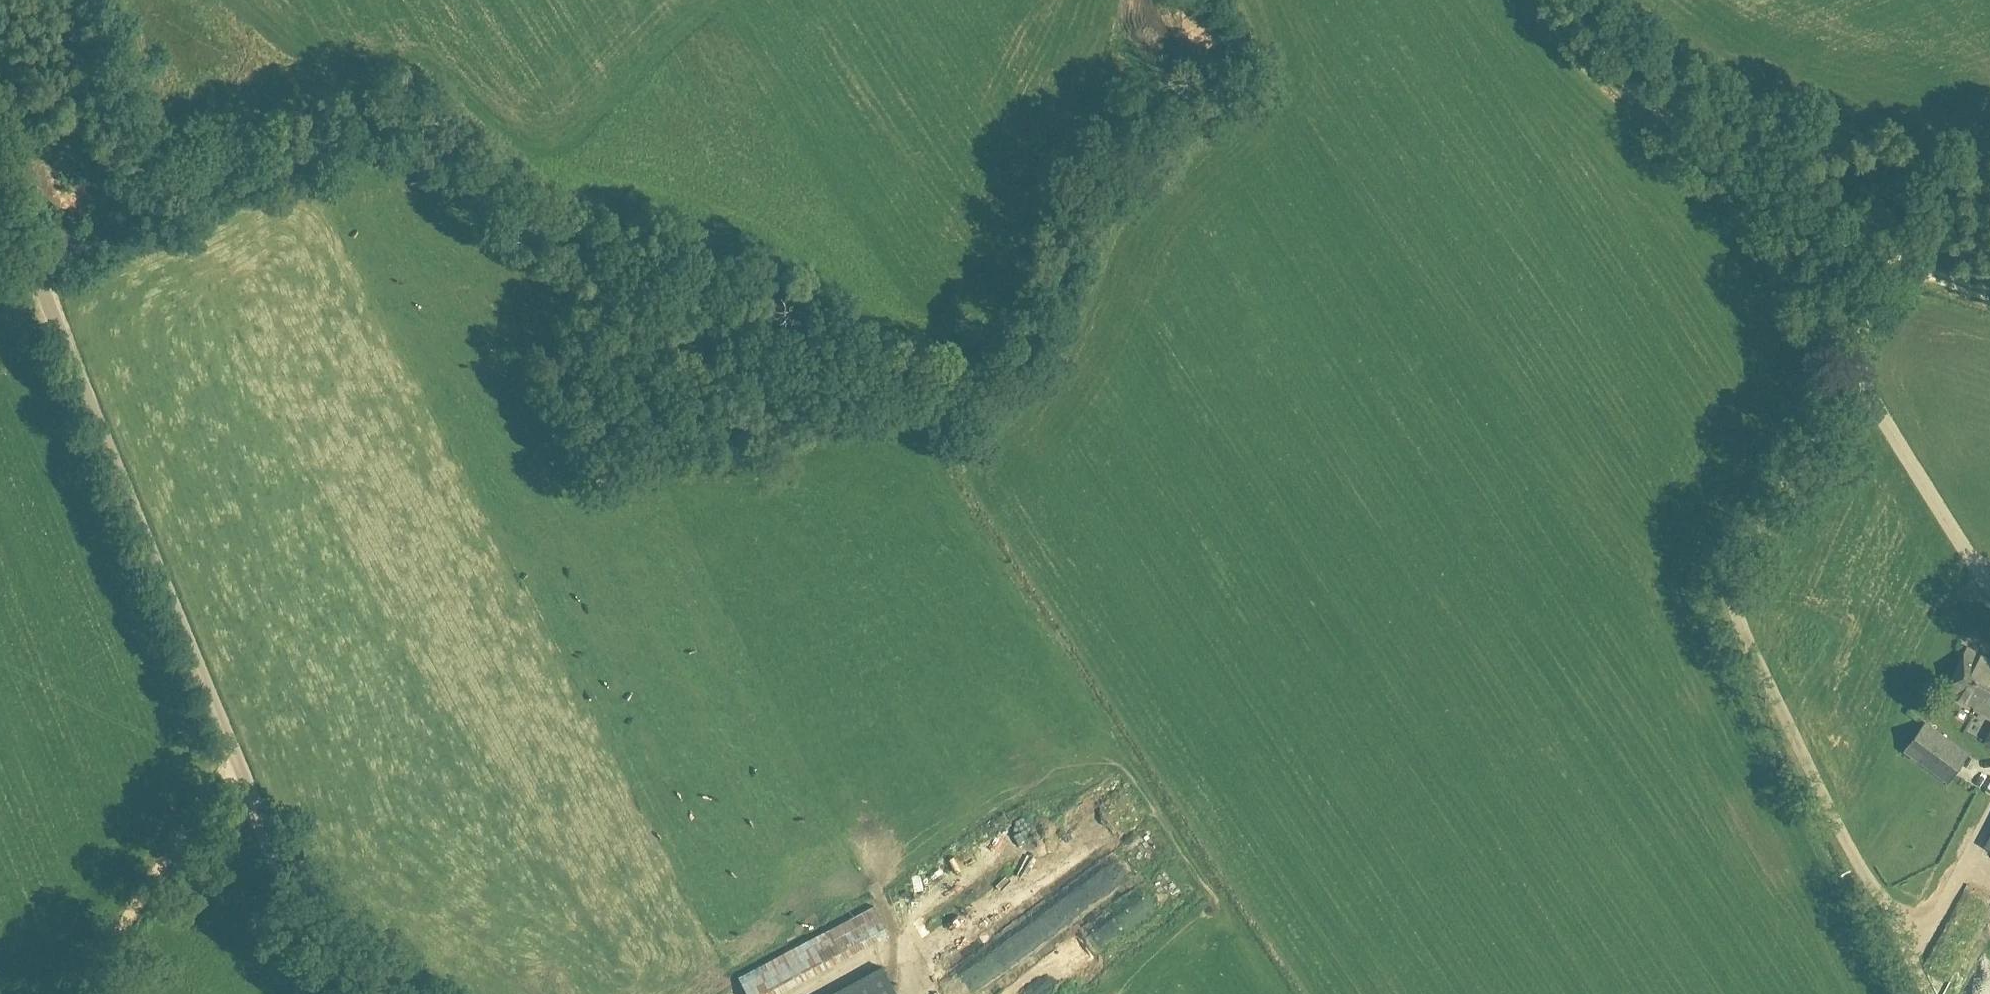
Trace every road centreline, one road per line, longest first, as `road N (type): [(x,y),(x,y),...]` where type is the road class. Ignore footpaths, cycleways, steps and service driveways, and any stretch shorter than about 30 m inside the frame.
road 1 (unclassified): [(399,993),(316,922),(254,817),(237,757),(0,181)]
road 2 (track): [(1926,993),(1732,607),(1734,558),(1894,289),(1917,268)]
road 3 (track): [(1917,268),(1787,212),(1625,84),(1548,0)]
road 4 (track): [(68,993),(237,757)]
road 5 (track): [(1989,130),(1913,191),(1883,255)]
road 6 (track): [(1787,212),(1849,364)]

